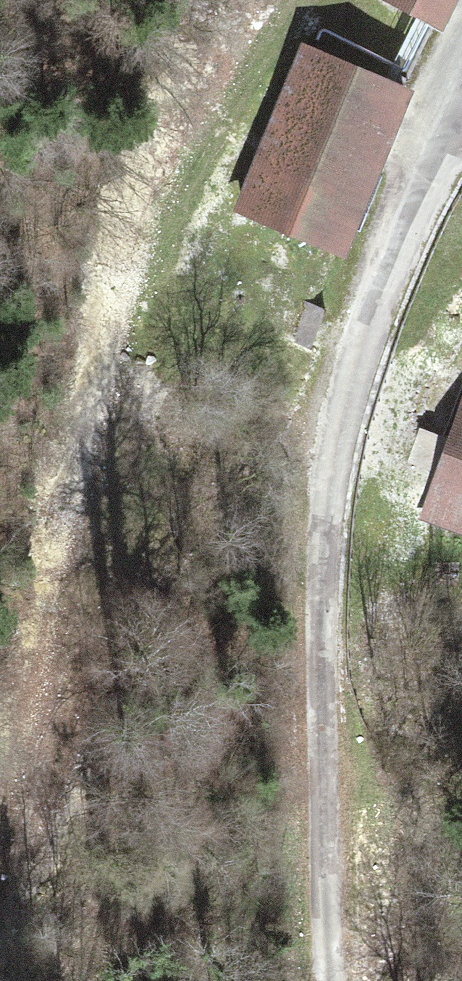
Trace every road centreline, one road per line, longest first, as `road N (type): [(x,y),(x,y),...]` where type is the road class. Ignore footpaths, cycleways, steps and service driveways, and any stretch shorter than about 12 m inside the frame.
road 1 (track): [(300,0),(234,103),(119,341),(72,592),(0,882)]
road 2 (unclassified): [(461,114),(372,326),(335,444),(321,583),(329,980)]

